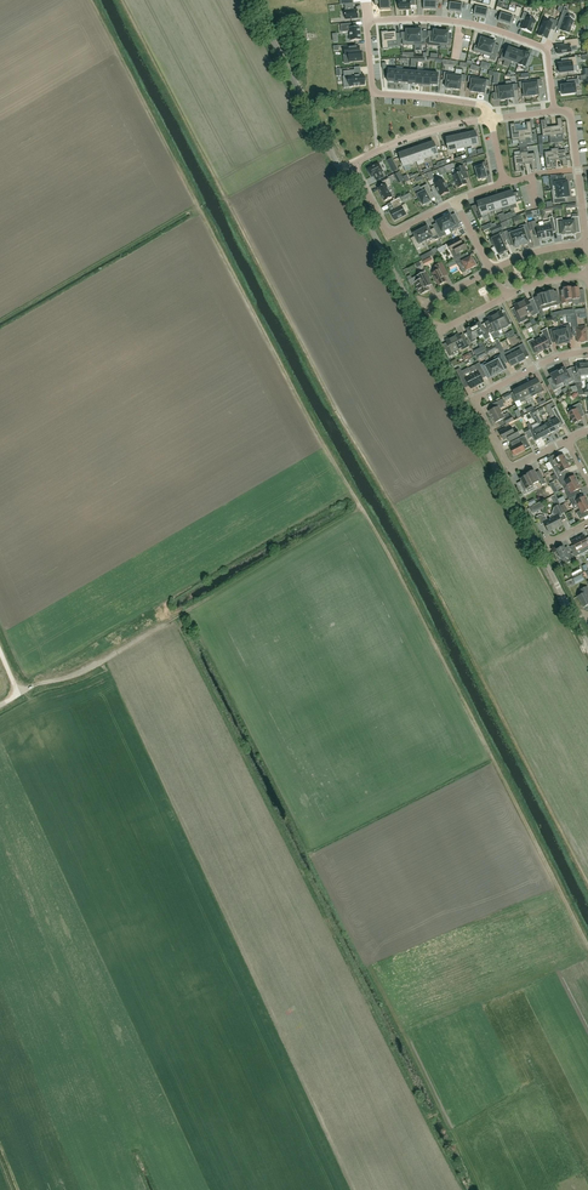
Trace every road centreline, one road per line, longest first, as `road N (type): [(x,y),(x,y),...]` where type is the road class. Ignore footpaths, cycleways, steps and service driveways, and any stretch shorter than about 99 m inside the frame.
road 1 (unclassified): [(587,644),(340,168)]
road 2 (track): [(587,946),(362,507)]
road 3 (residential): [(554,111),(545,48),(459,23),(371,23),(372,92),(476,105),(490,120)]
road 4 (track): [(362,507),(125,648),(19,692)]
road 5 (track): [(362,507),(197,205)]
road 6 (track): [(197,205),(91,0)]
road 7 (residential): [(511,469),(479,397),(555,358),(587,352)]
road 8 (unclassified): [(340,168),(251,0)]
road 9 (residential): [(506,297),(448,328),(434,325),(431,301),(491,270)]
road 10 (residential): [(456,202),(394,232),(353,162)]
road 11 (residential): [(353,162),(446,126),(490,120)]

